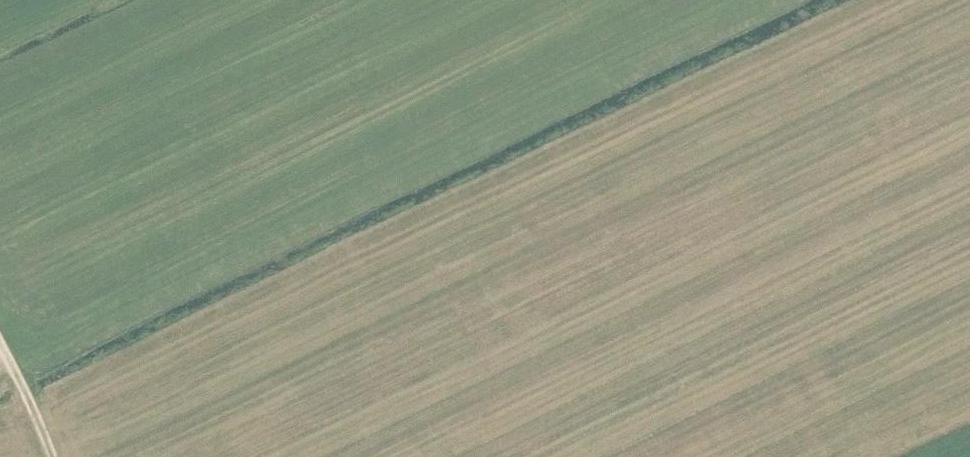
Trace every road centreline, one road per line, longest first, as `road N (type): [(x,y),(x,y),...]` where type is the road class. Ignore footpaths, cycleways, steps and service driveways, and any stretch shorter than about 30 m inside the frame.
road 1 (track): [(0,345),(53,456)]

